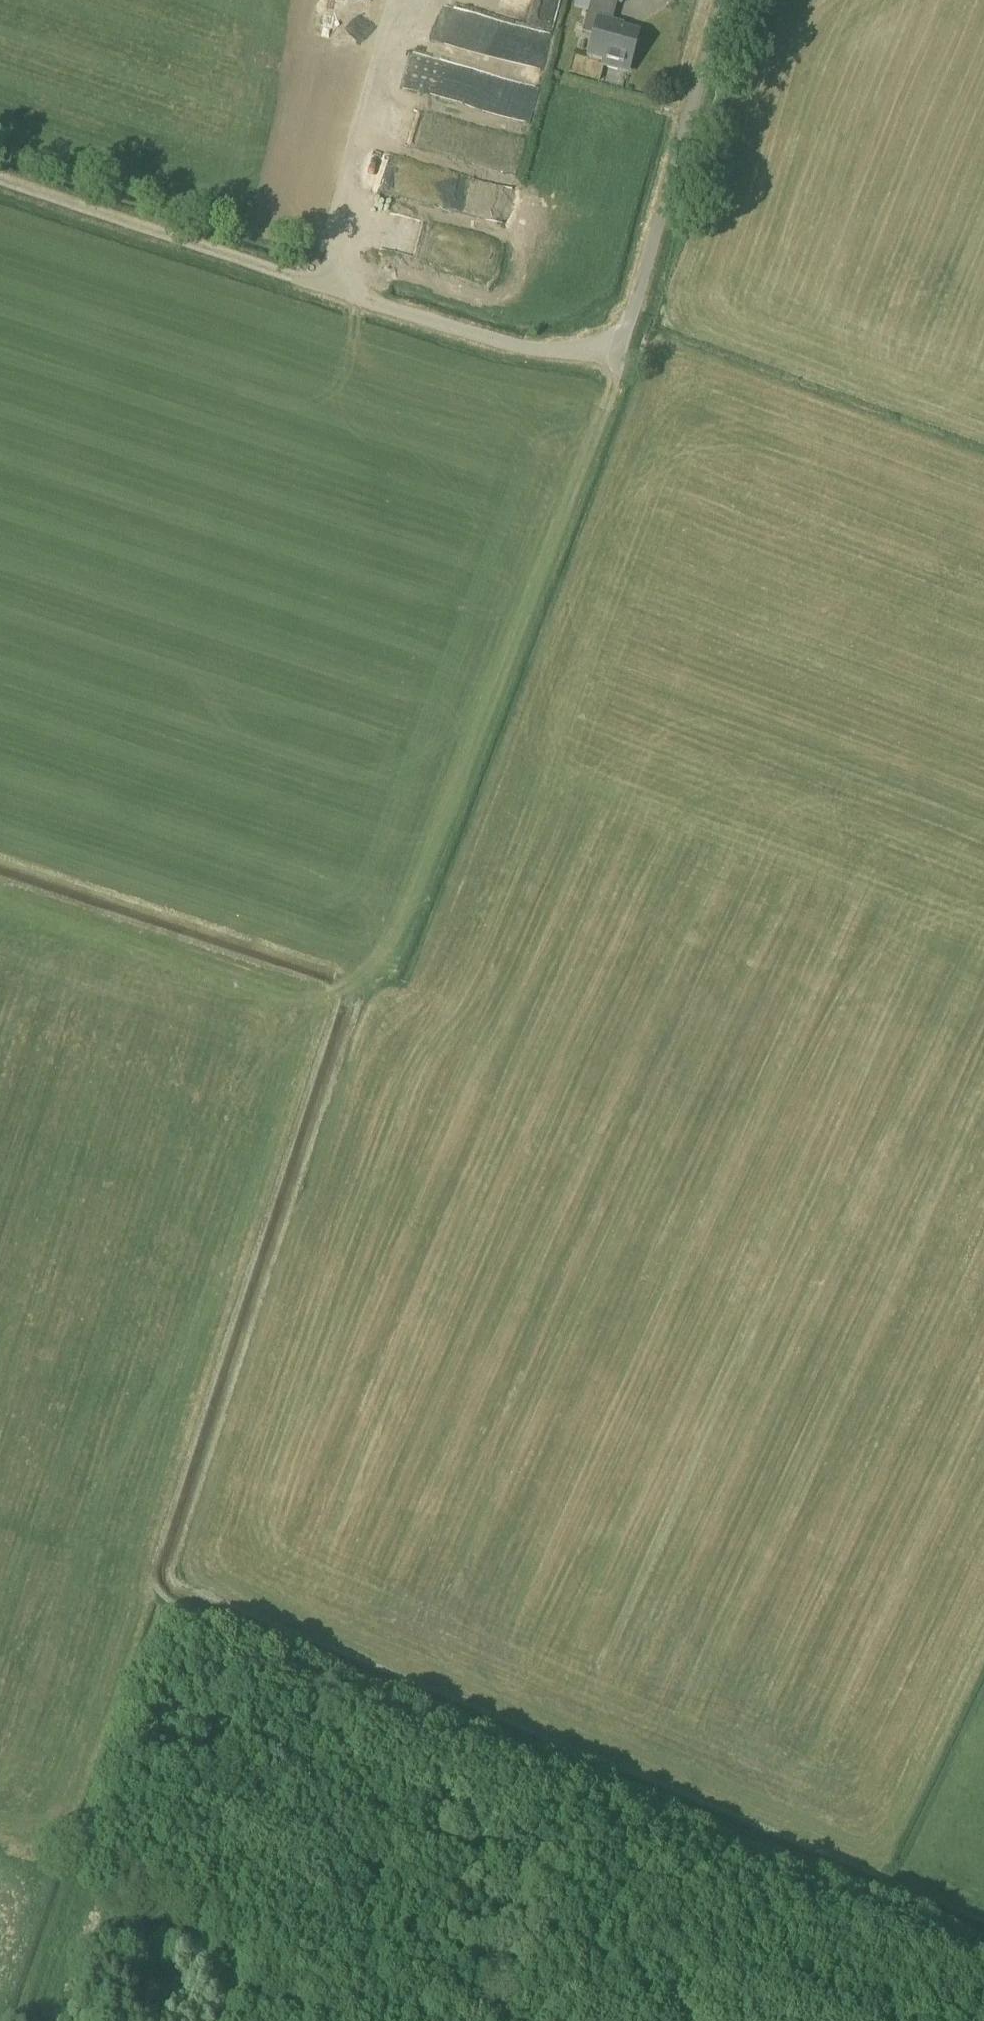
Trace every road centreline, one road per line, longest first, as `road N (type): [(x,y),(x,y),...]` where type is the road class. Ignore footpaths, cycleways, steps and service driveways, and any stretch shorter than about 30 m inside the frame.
road 1 (unclassified): [(0,178),(529,346),(590,349),(619,331),(638,295),(726,0)]

